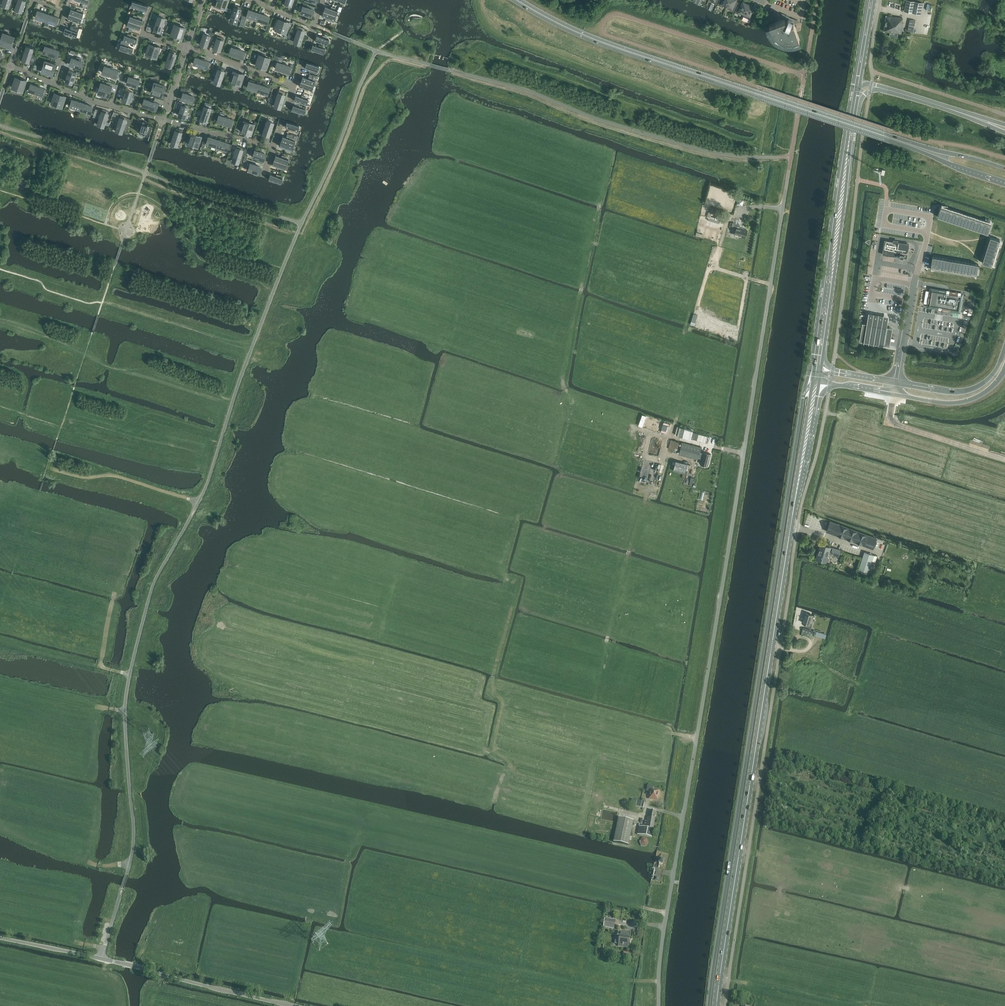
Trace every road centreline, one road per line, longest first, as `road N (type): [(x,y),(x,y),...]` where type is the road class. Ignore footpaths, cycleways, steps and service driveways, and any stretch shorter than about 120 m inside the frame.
road 1 (unclassified): [(660,1005),(667,913),(791,156)]
road 2 (primary): [(716,1005),(816,381)]
road 3 (primary): [(927,150),(602,43),(515,0)]
road 4 (secondary): [(816,369),(873,0)]
road 5 (unclassified): [(294,1005),(0,937)]
road 6 (track): [(351,850),(335,913),(310,916),(287,1004)]
road 7 (primary): [(1004,350),(987,381),(968,390),(898,382)]
road 8 (primary): [(896,395),(967,401),(1004,371)]

